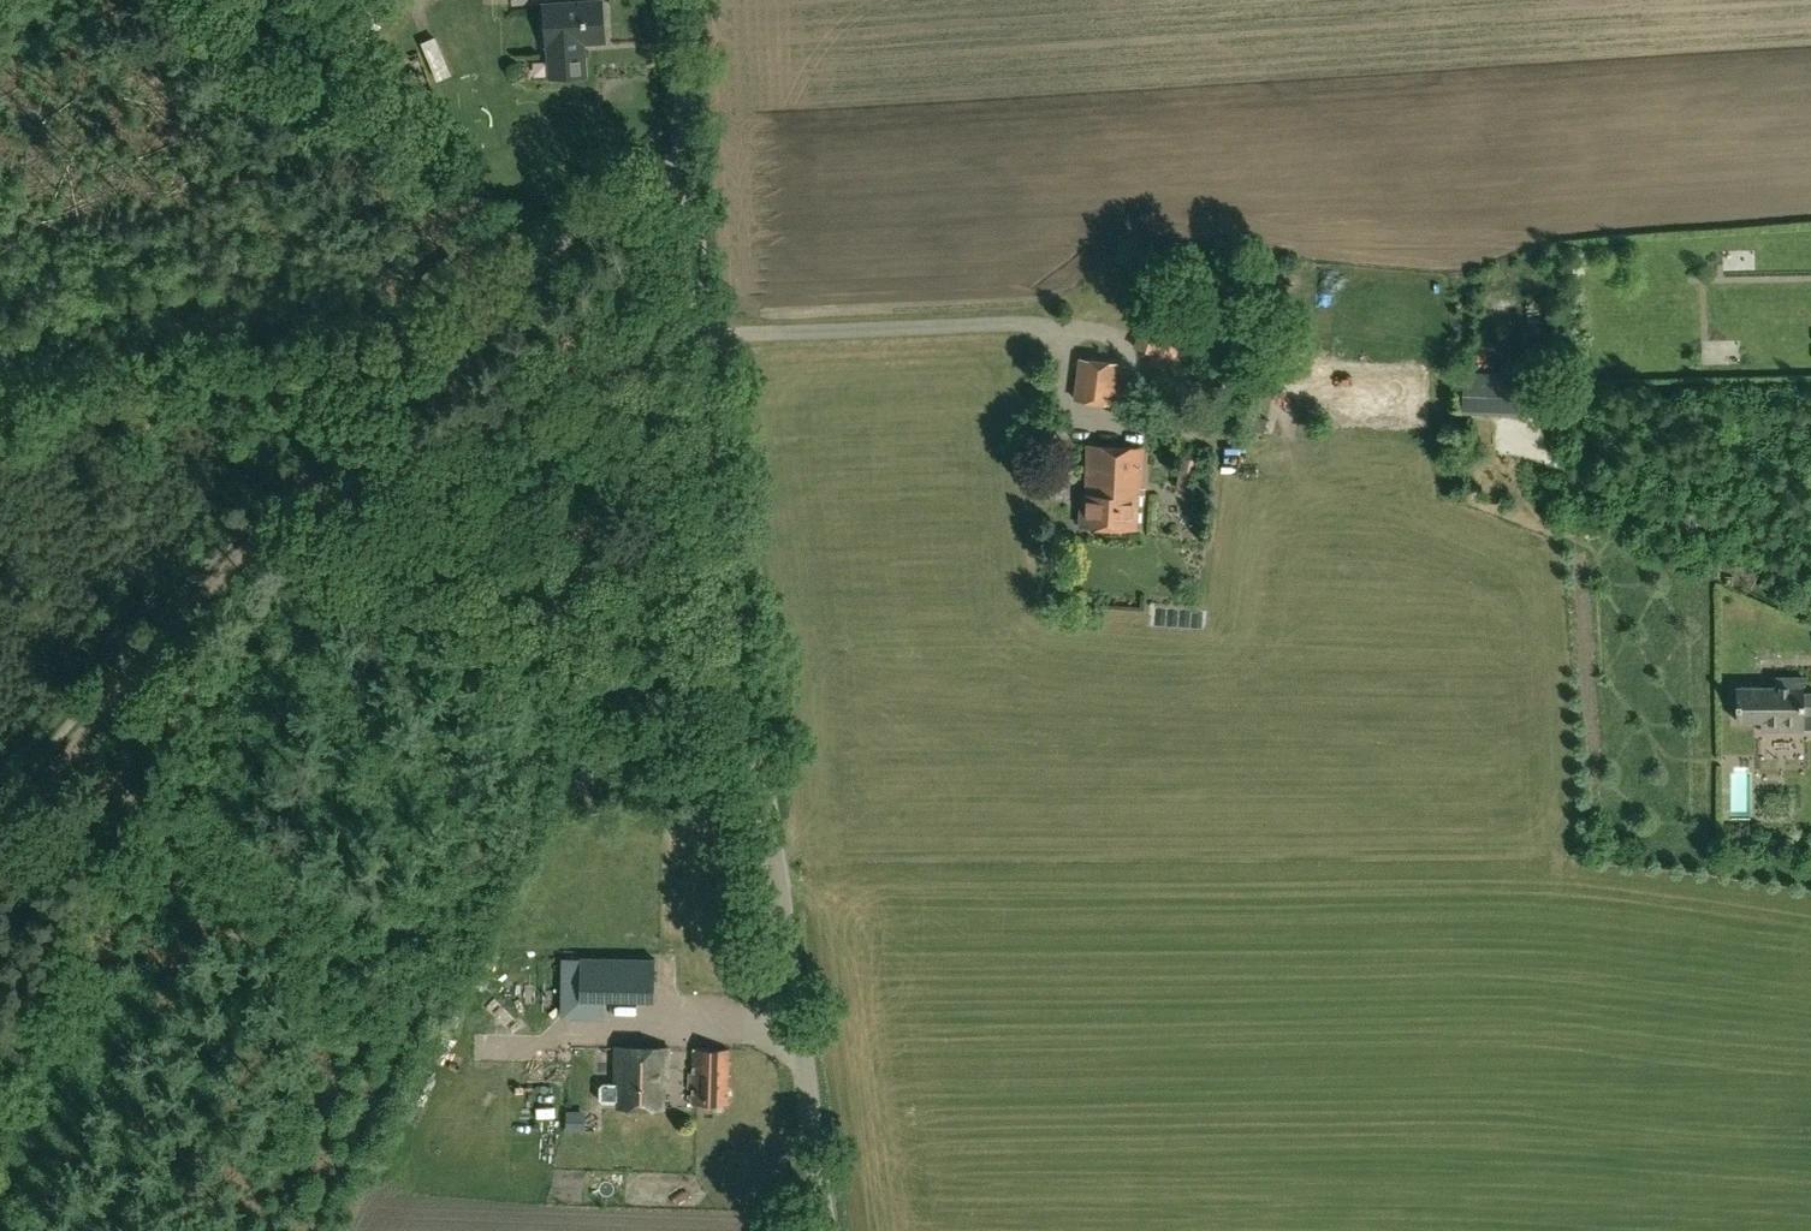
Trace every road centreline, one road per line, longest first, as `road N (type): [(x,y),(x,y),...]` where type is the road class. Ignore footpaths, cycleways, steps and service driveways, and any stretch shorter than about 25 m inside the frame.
road 1 (unclassified): [(824,1230),(703,339),(679,0)]
road 2 (track): [(0,836),(133,672),(420,387),(515,276),(692,180)]

